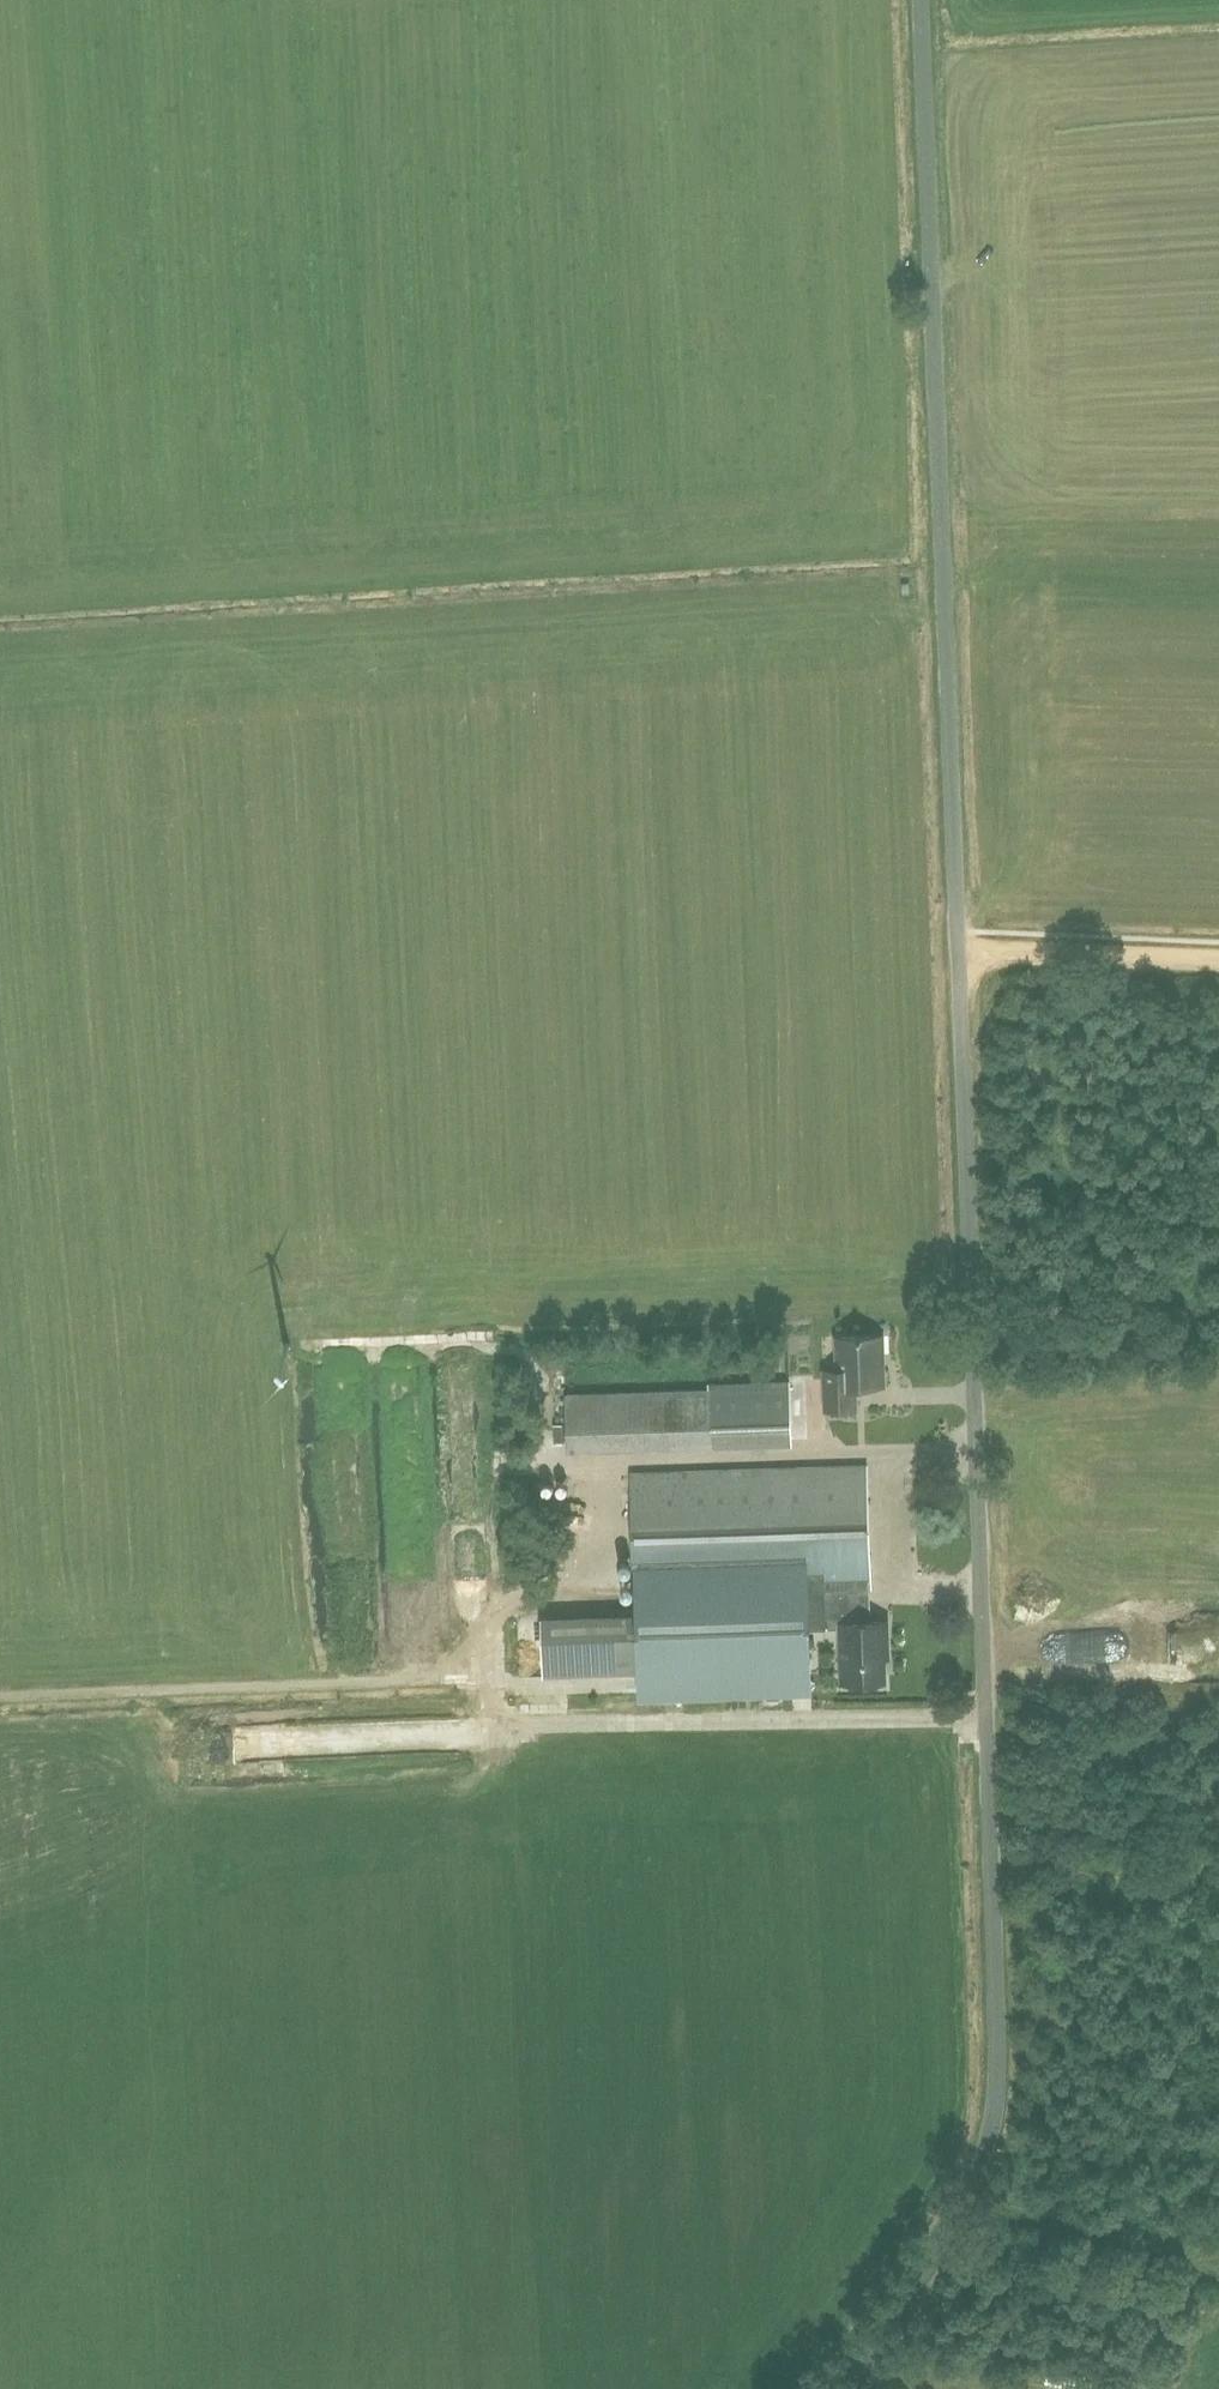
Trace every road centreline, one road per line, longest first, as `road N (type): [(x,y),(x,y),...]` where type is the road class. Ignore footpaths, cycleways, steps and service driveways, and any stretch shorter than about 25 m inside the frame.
road 1 (unclassified): [(854,2388),(984,2177),(1000,2108),(975,1268),(922,0)]
road 2 (track): [(959,951),(1218,960)]

